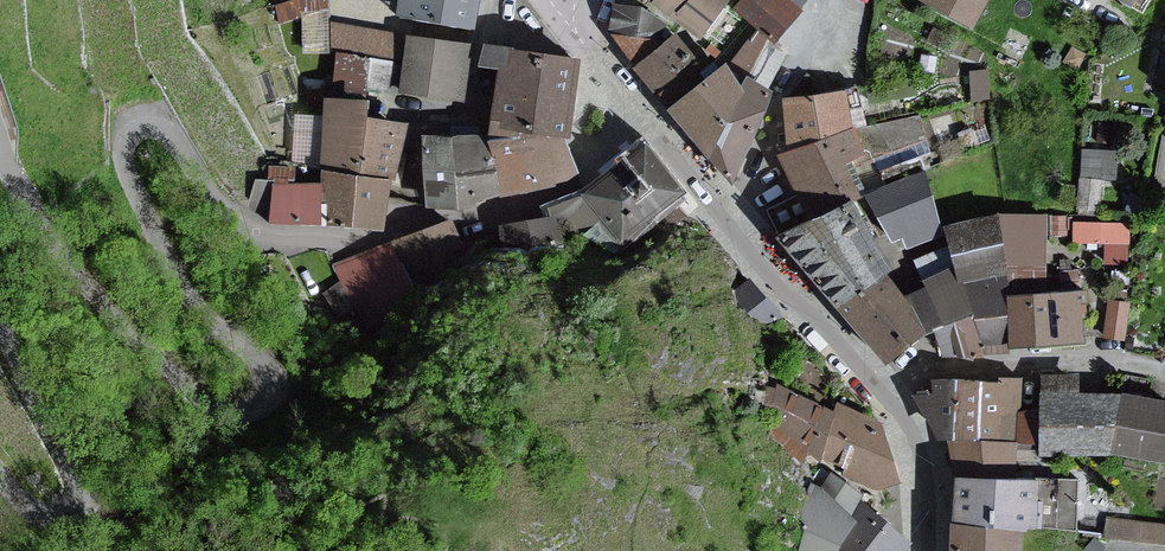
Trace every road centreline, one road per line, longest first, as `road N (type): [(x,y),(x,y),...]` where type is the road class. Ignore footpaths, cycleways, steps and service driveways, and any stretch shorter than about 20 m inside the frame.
road 1 (residential): [(885,398),(814,315),(772,281),(588,51)]
road 2 (residential): [(1164,371),(1109,359),(1037,358),(938,369),(885,398)]
road 3 (residential): [(929,550),(922,458),(885,398)]

